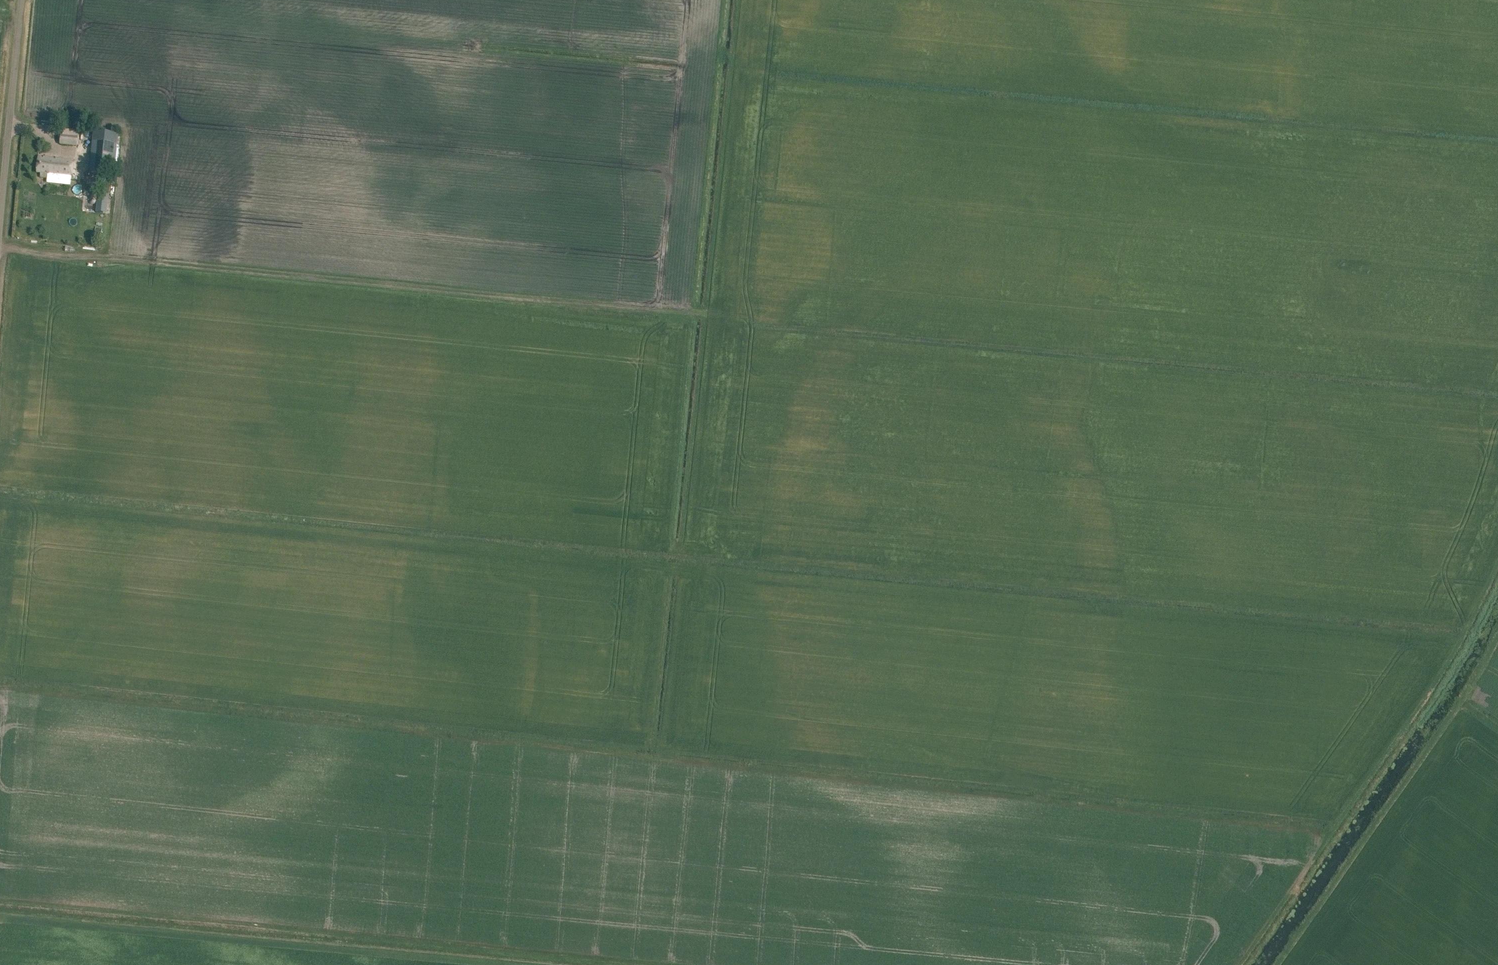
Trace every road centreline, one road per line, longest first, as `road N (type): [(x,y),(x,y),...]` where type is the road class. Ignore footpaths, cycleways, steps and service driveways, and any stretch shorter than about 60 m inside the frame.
road 1 (track): [(0,248),(704,313)]
road 2 (track): [(0,907),(630,964)]
road 3 (track): [(1497,574),(1439,683),(1244,964)]
road 4 (unclassified): [(0,221),(21,0)]

